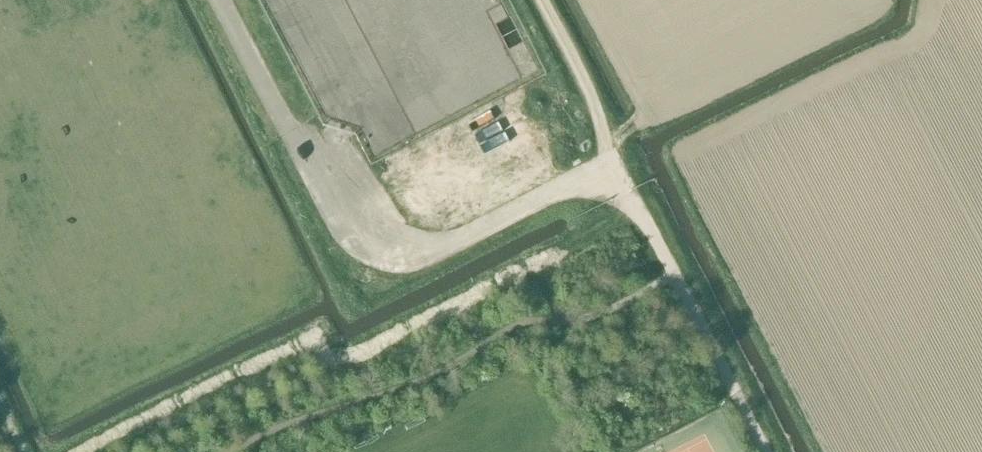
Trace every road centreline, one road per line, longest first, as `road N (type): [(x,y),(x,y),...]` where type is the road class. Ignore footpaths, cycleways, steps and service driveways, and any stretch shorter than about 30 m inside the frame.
road 1 (track): [(644,214),(385,340),(341,354),(303,350),(92,451)]

